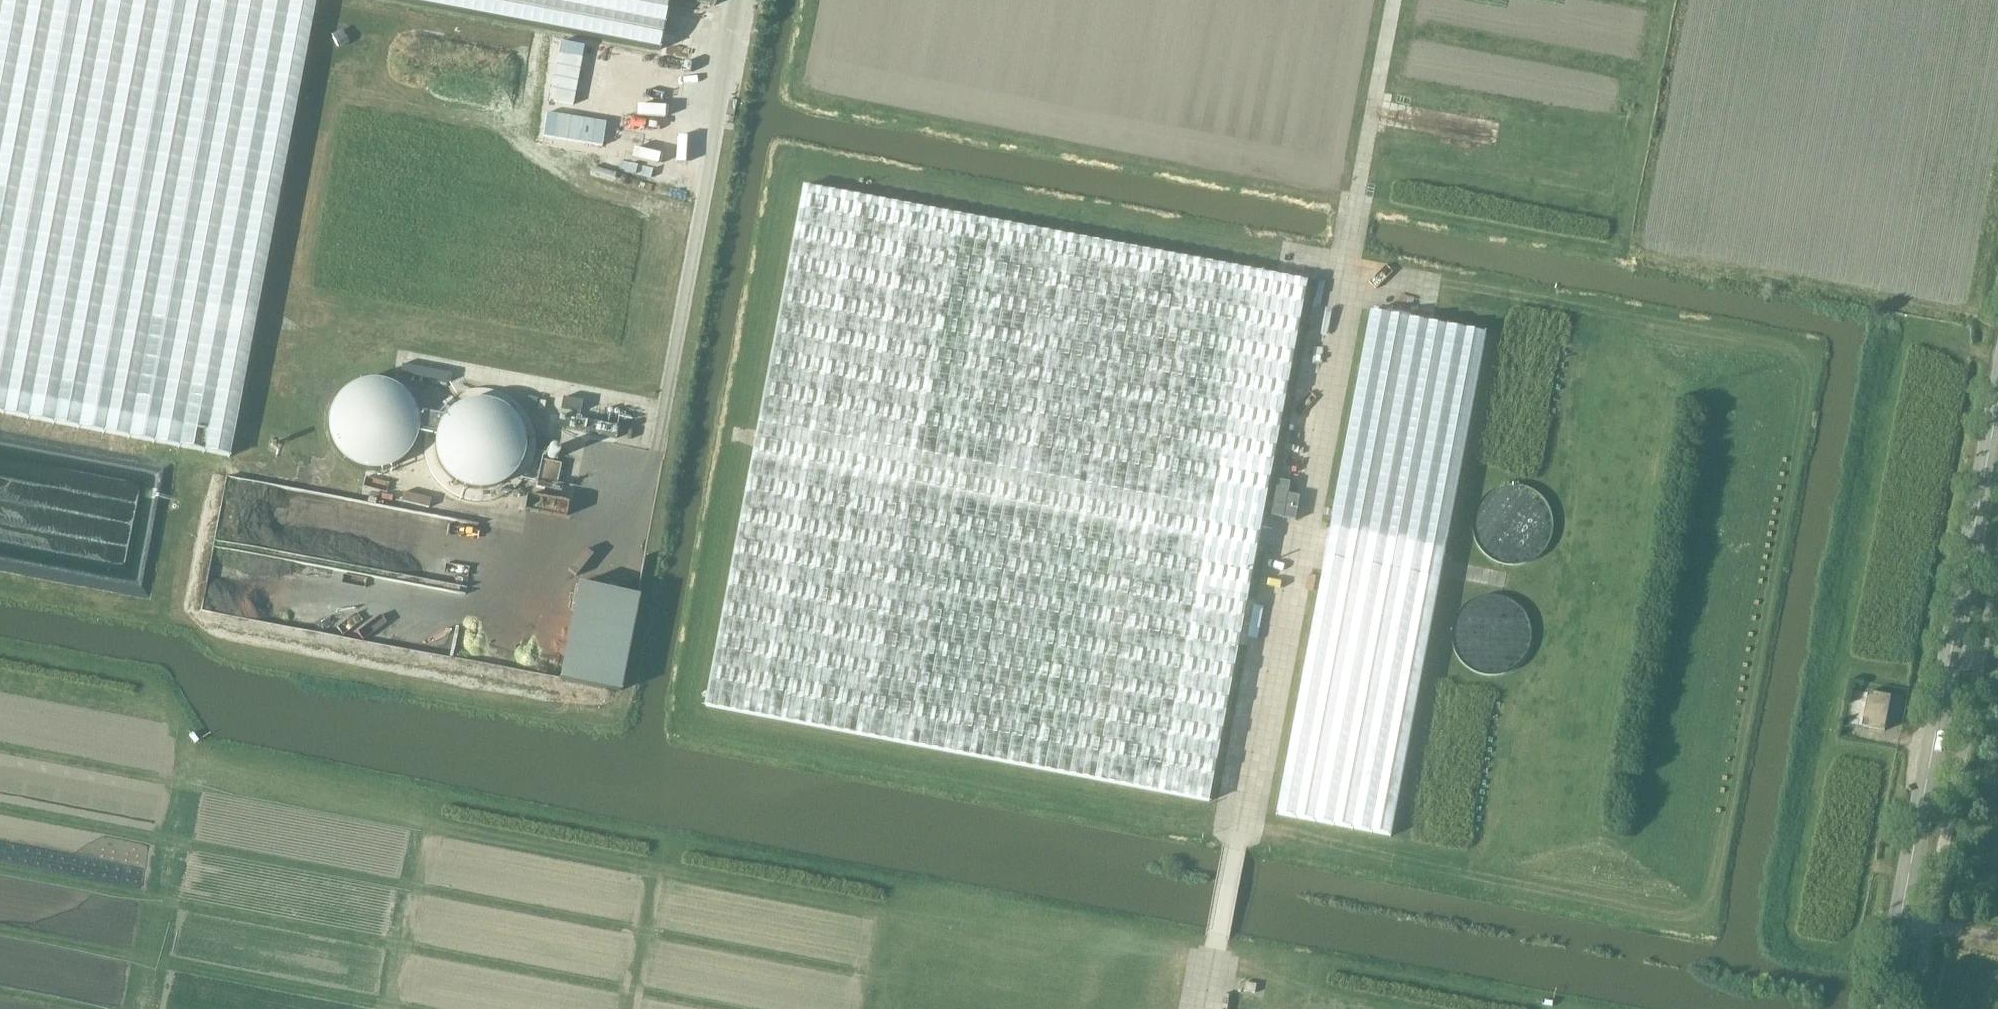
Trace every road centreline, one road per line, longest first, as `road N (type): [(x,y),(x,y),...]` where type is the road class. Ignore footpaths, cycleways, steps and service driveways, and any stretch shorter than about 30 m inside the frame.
road 1 (tertiary): [(1884,1008),(1997,407)]

